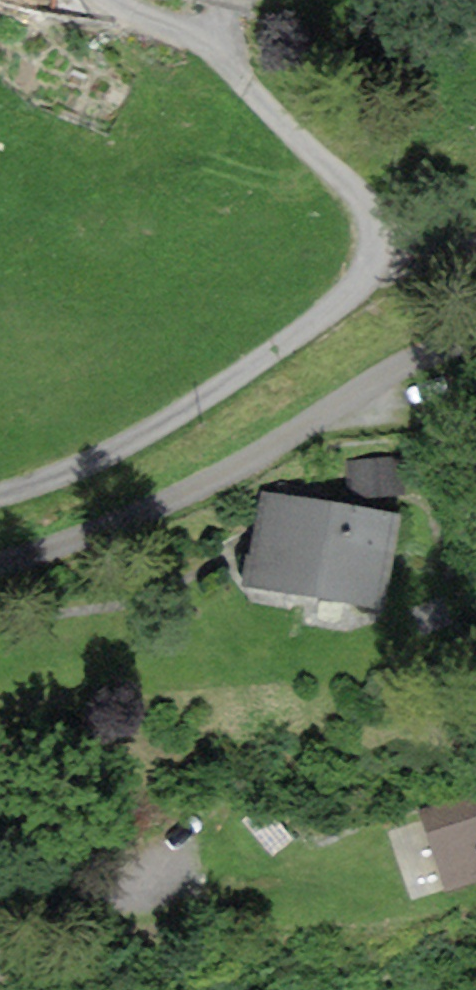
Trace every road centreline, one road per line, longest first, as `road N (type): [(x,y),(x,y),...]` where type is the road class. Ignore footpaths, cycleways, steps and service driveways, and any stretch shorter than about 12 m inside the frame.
road 1 (unclassified): [(0,495),(74,470),(174,419),(327,313),(359,280),(370,250),(367,205),(346,178),(211,53),(107,0)]
road 2 (residential): [(0,558),(139,518),(422,356),(475,341)]
road 3 (residential): [(0,890),(184,867)]
road 4 (track): [(475,429),(429,415),(358,413),(344,401)]

